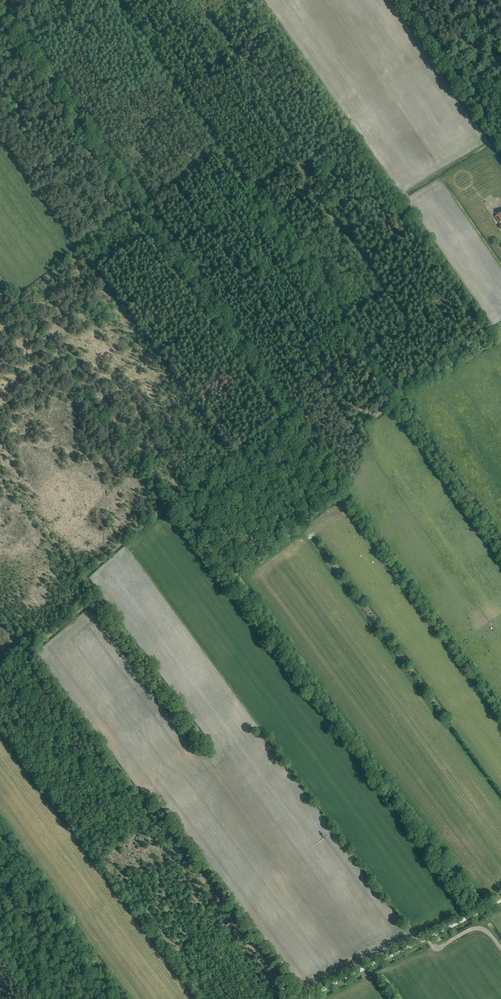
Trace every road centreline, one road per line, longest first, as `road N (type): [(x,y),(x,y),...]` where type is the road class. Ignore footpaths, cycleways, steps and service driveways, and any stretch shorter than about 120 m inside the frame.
road 1 (track): [(0,31),(500,712)]
road 2 (track): [(500,551),(262,217),(257,190),(119,0)]
road 3 (track): [(305,998),(500,899)]
road 4 (track): [(500,12),(442,47),(409,0)]

